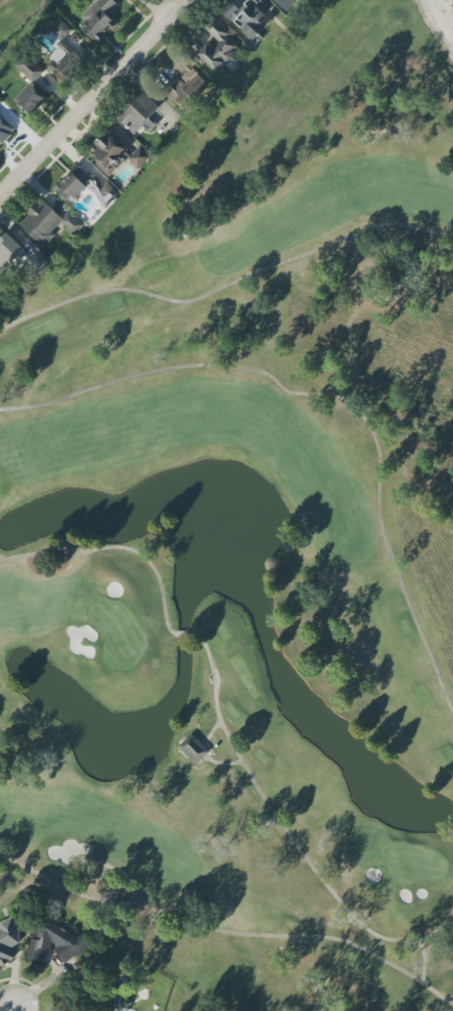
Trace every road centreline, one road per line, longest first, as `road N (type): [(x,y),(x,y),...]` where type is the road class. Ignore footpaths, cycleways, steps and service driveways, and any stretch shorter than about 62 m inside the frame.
road 1 (residential): [(188,0),(0,194)]

